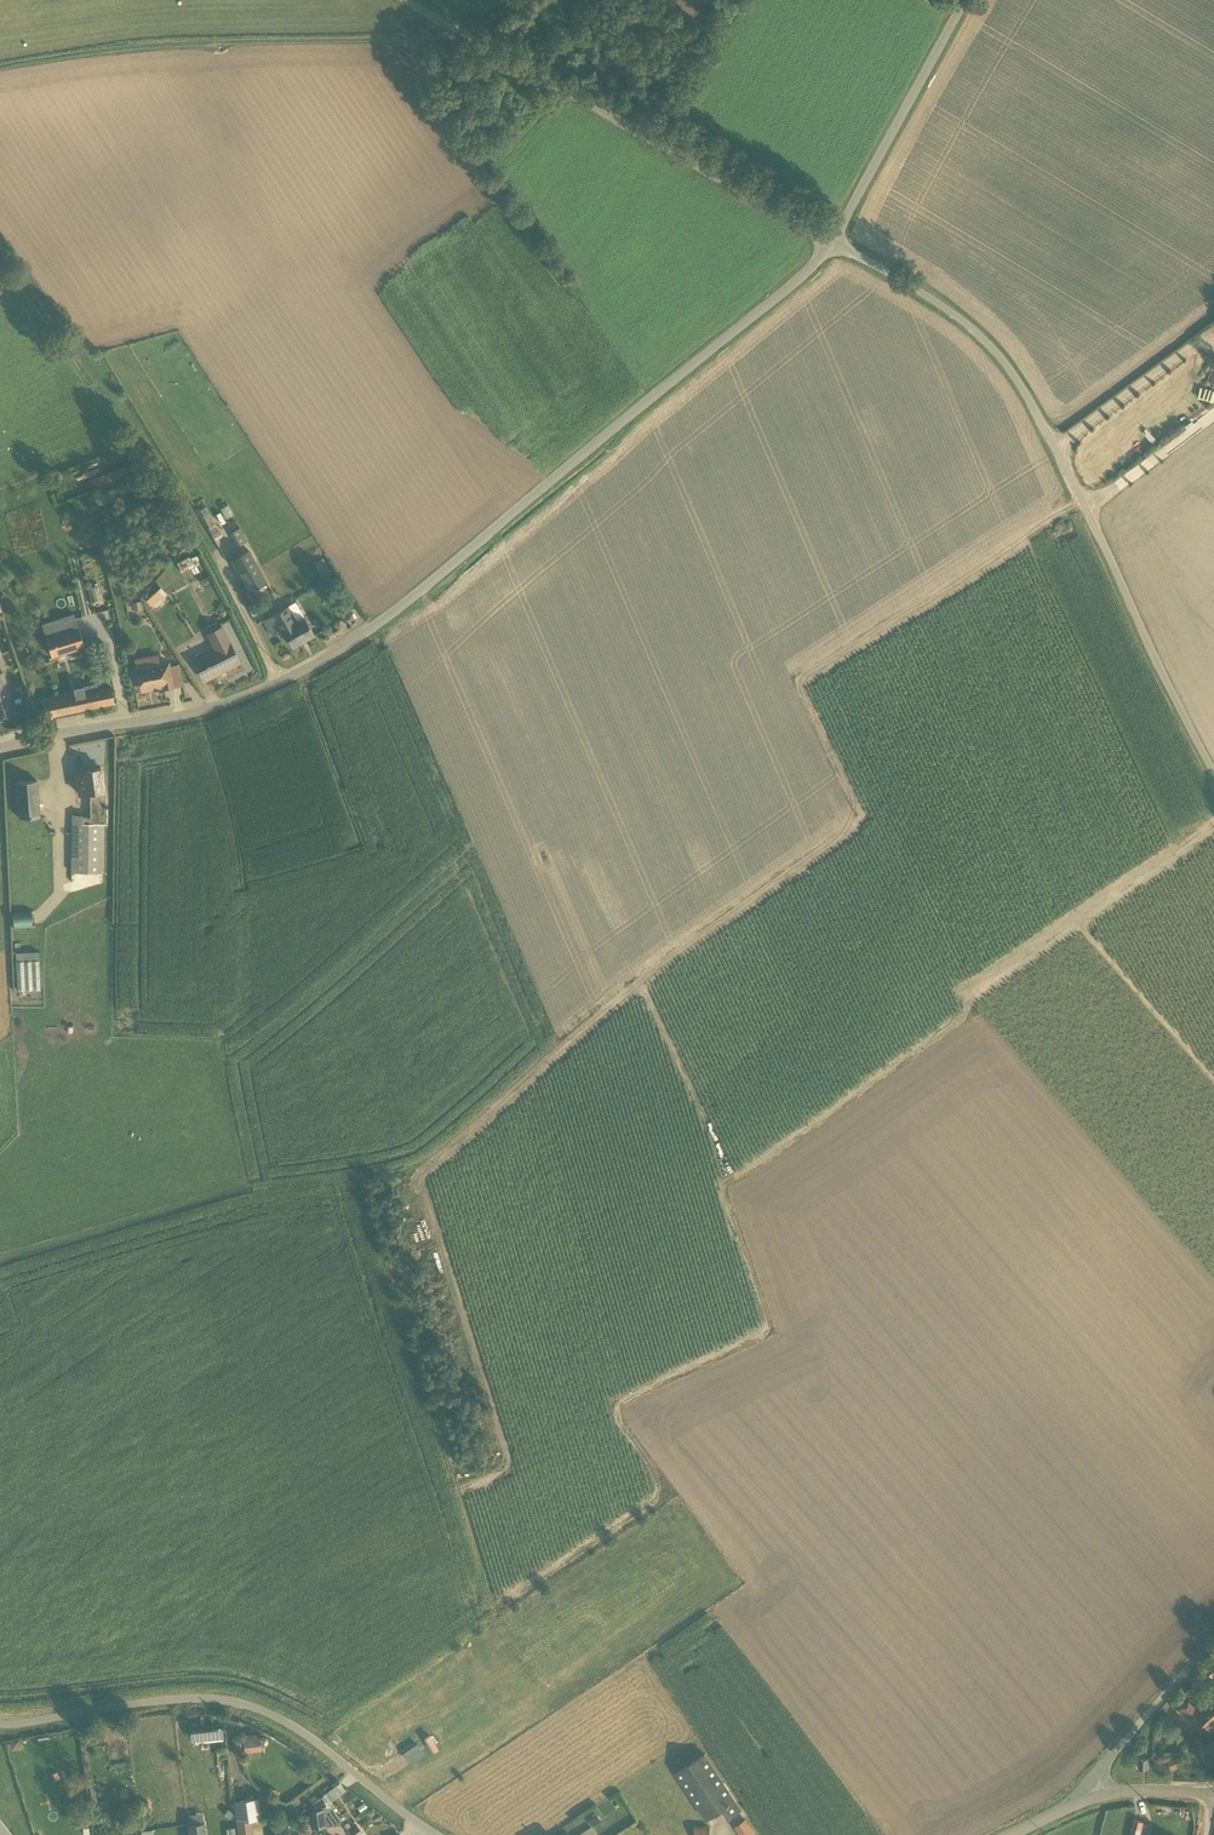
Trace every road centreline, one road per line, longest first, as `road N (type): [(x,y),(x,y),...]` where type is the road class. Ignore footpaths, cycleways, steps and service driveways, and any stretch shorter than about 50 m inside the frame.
road 1 (unclassified): [(0,750),(199,714),(275,687),(332,656),(802,278),(832,240)]
road 2 (track): [(671,1087),(483,1147),(164,1206),(0,1259)]
road 3 (unclassified): [(832,240),(939,303),(992,346),(1015,377),(1059,447),(1213,771)]
road 4 (track): [(0,257),(253,632),(275,687)]
road 5 (unclassified): [(411,0),(832,240)]
road 6 (unclassified): [(0,1724),(144,1702),(229,1700),(305,1735),(438,1834)]
road 7 (track): [(0,65),(152,39),(415,35),(449,24)]
road 8 (unclassified): [(832,240),(966,0)]
road 9 (unclassified): [(1086,1797),(1213,1647)]
road 10 (track): [(467,154),(433,101),(409,35)]
road 11 (unclassified): [(1086,1797),(1213,1791)]

